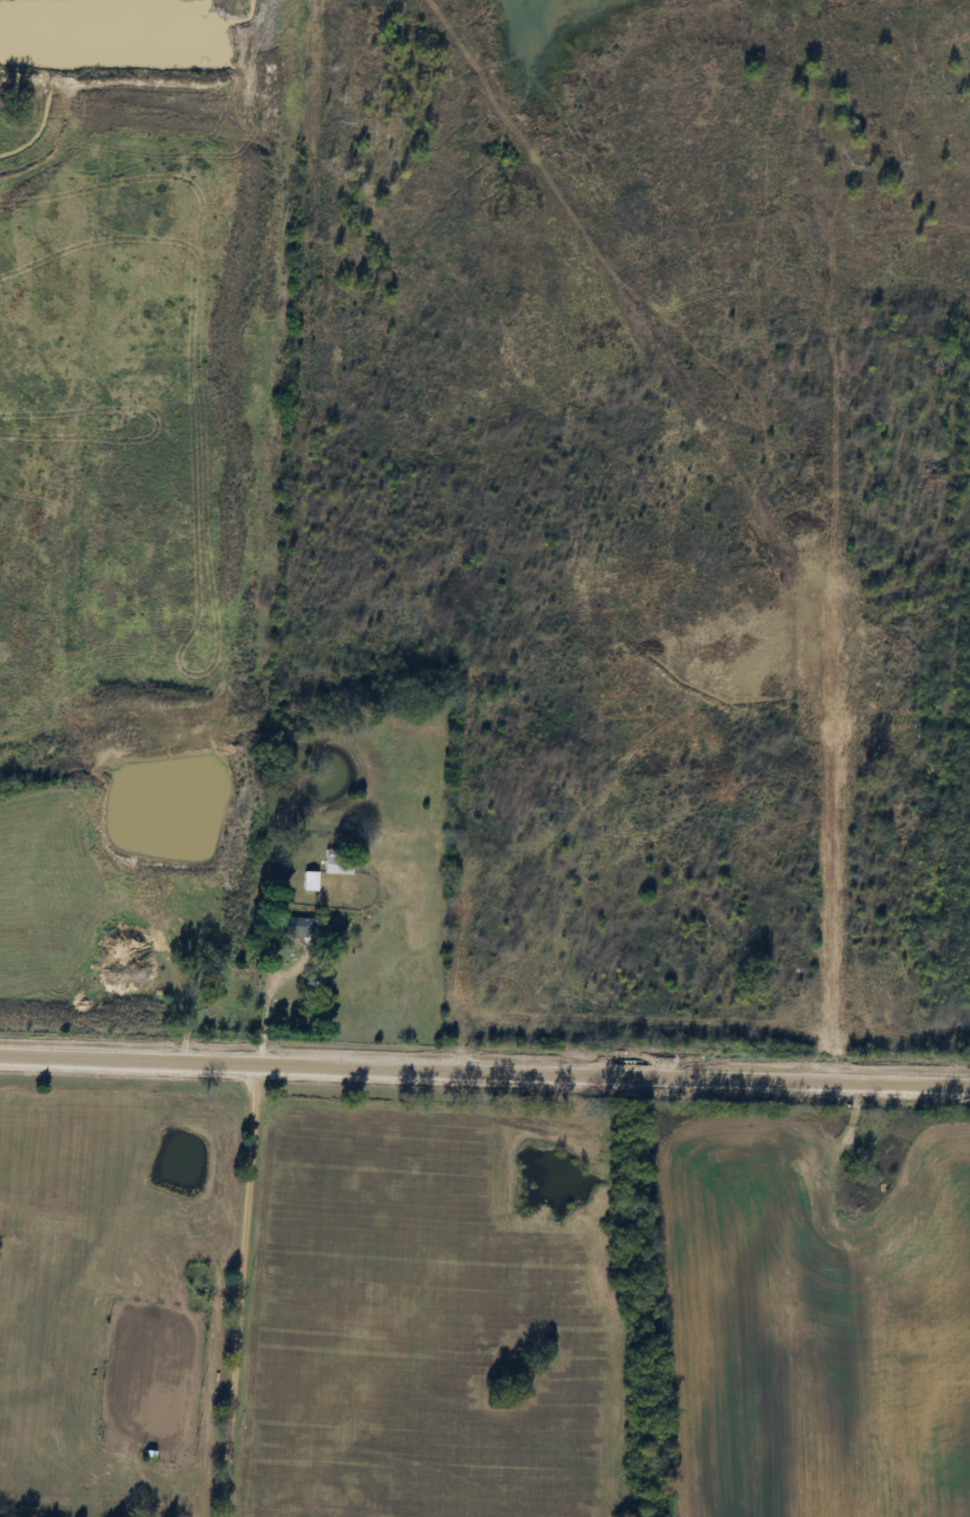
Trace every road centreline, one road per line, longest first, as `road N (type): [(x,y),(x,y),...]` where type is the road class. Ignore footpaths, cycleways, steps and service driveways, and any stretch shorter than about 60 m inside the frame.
road 1 (secondary): [(0,1053),(969,1083)]

